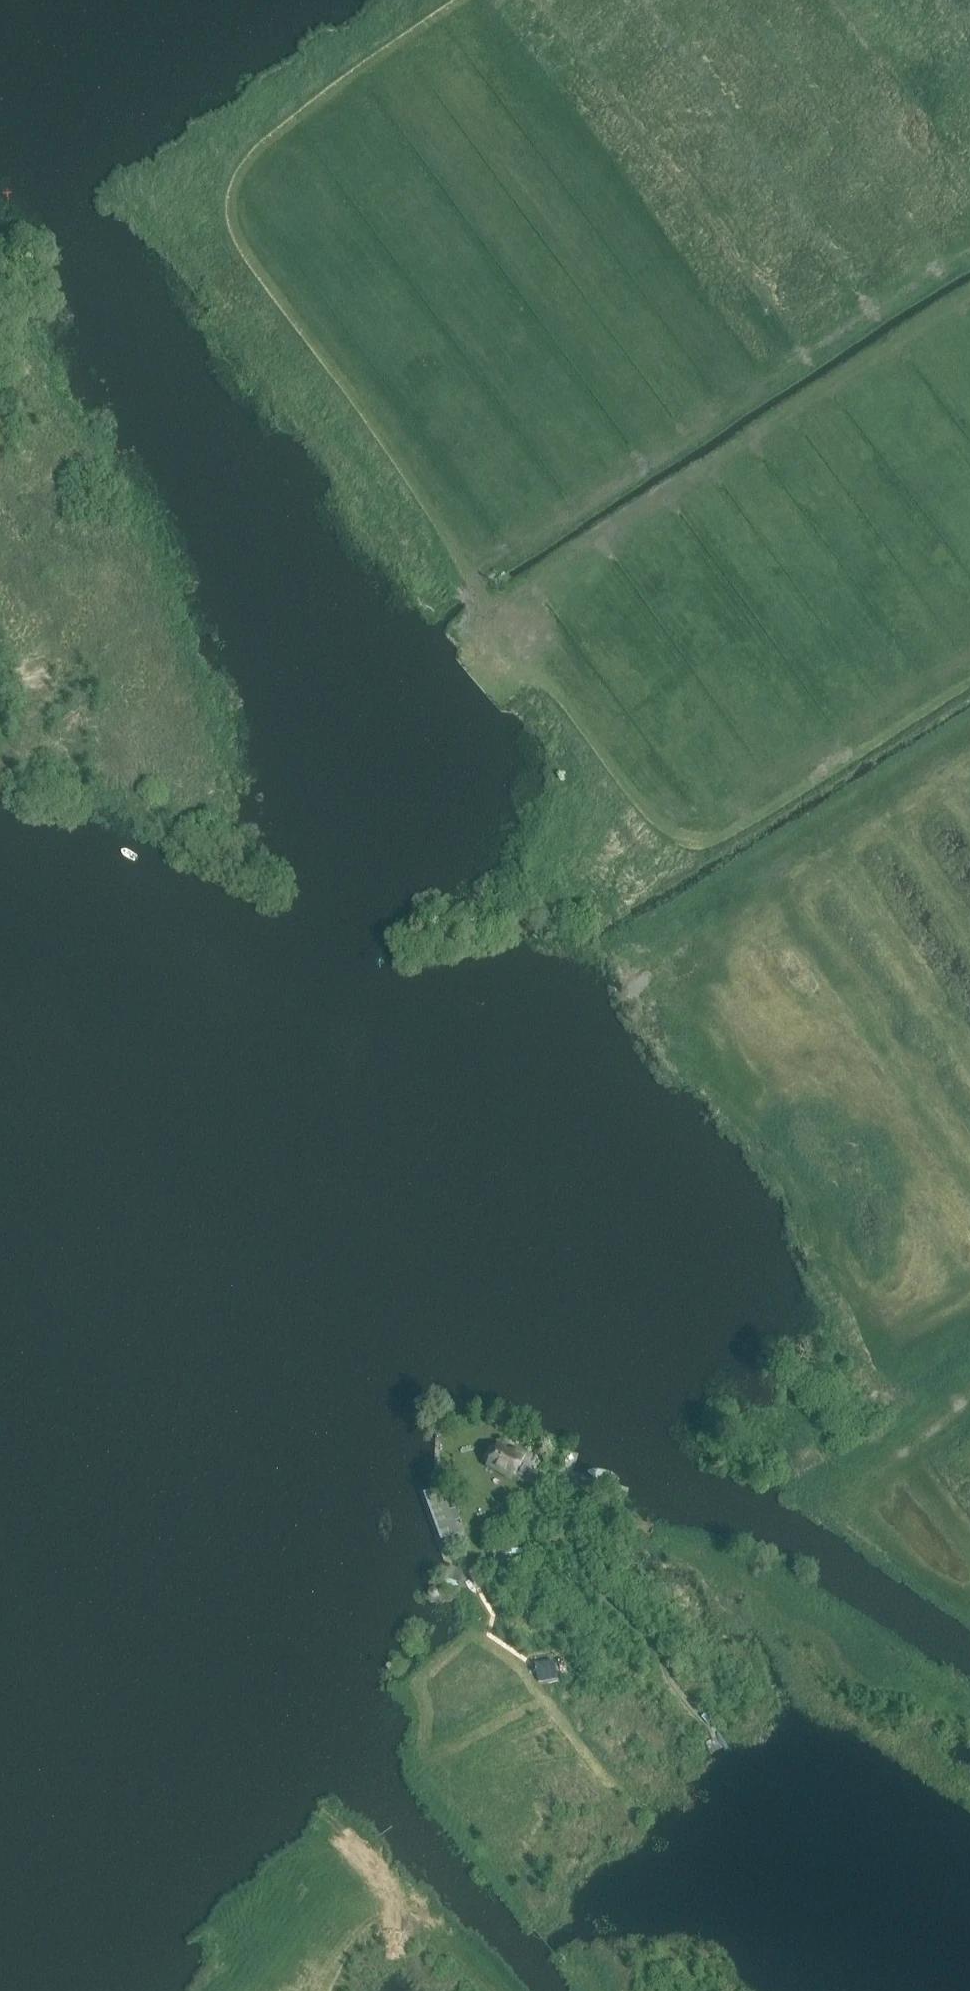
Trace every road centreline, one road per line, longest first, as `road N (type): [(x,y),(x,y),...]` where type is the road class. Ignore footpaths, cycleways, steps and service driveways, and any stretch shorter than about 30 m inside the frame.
road 1 (track): [(457,0),(269,136),(231,189),(232,224),(458,570)]

